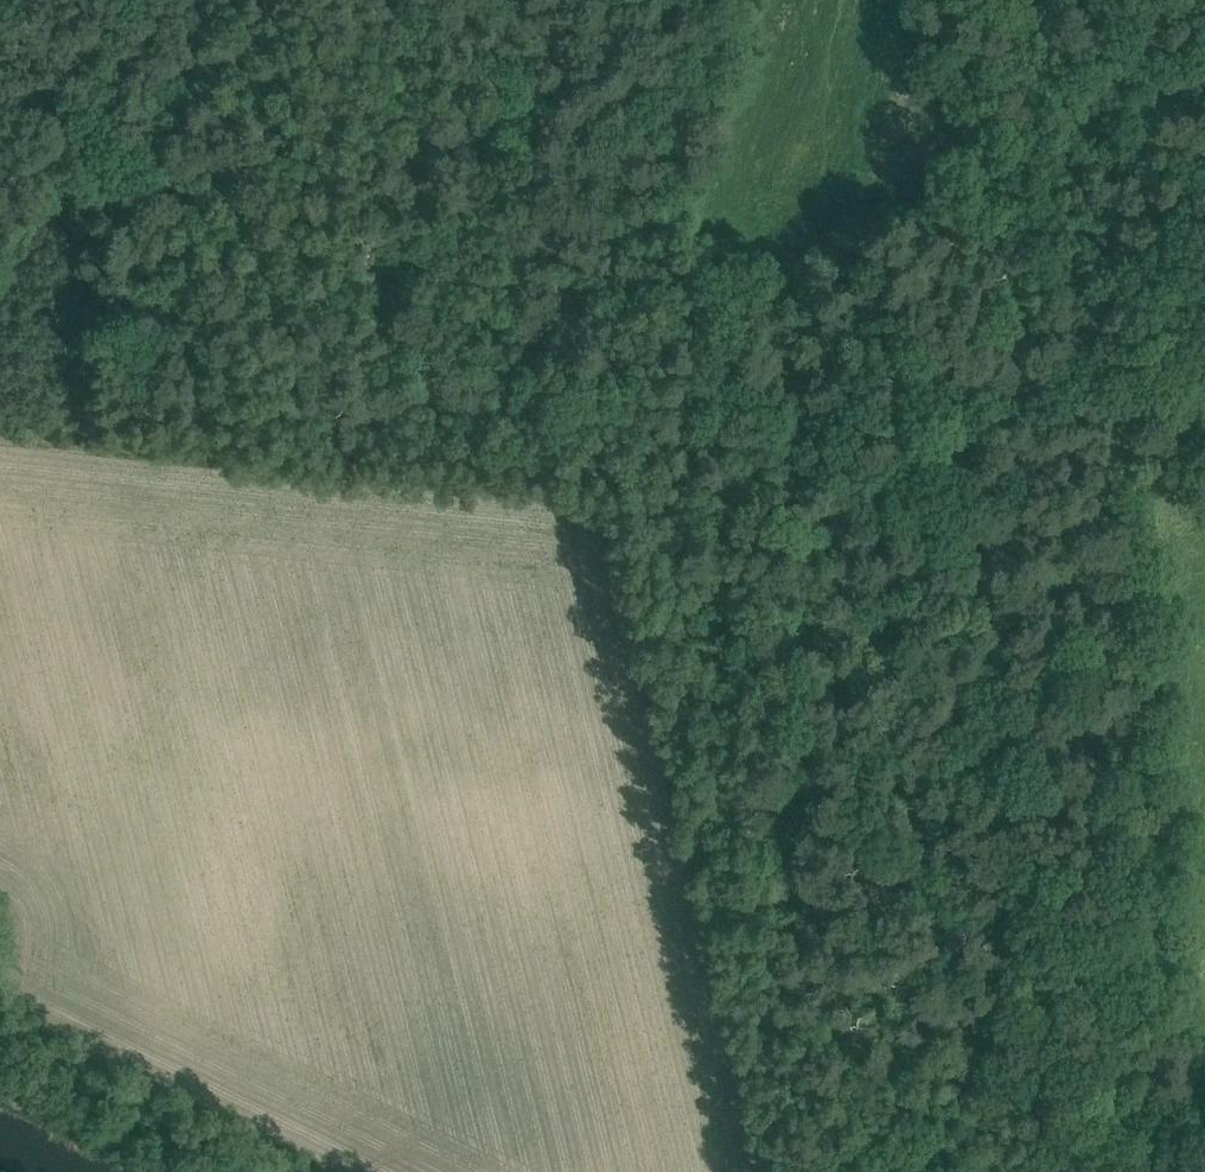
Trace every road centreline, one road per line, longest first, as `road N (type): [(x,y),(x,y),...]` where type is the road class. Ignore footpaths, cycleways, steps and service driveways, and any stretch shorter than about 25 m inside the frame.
road 1 (track): [(0,1082),(181,1171)]

